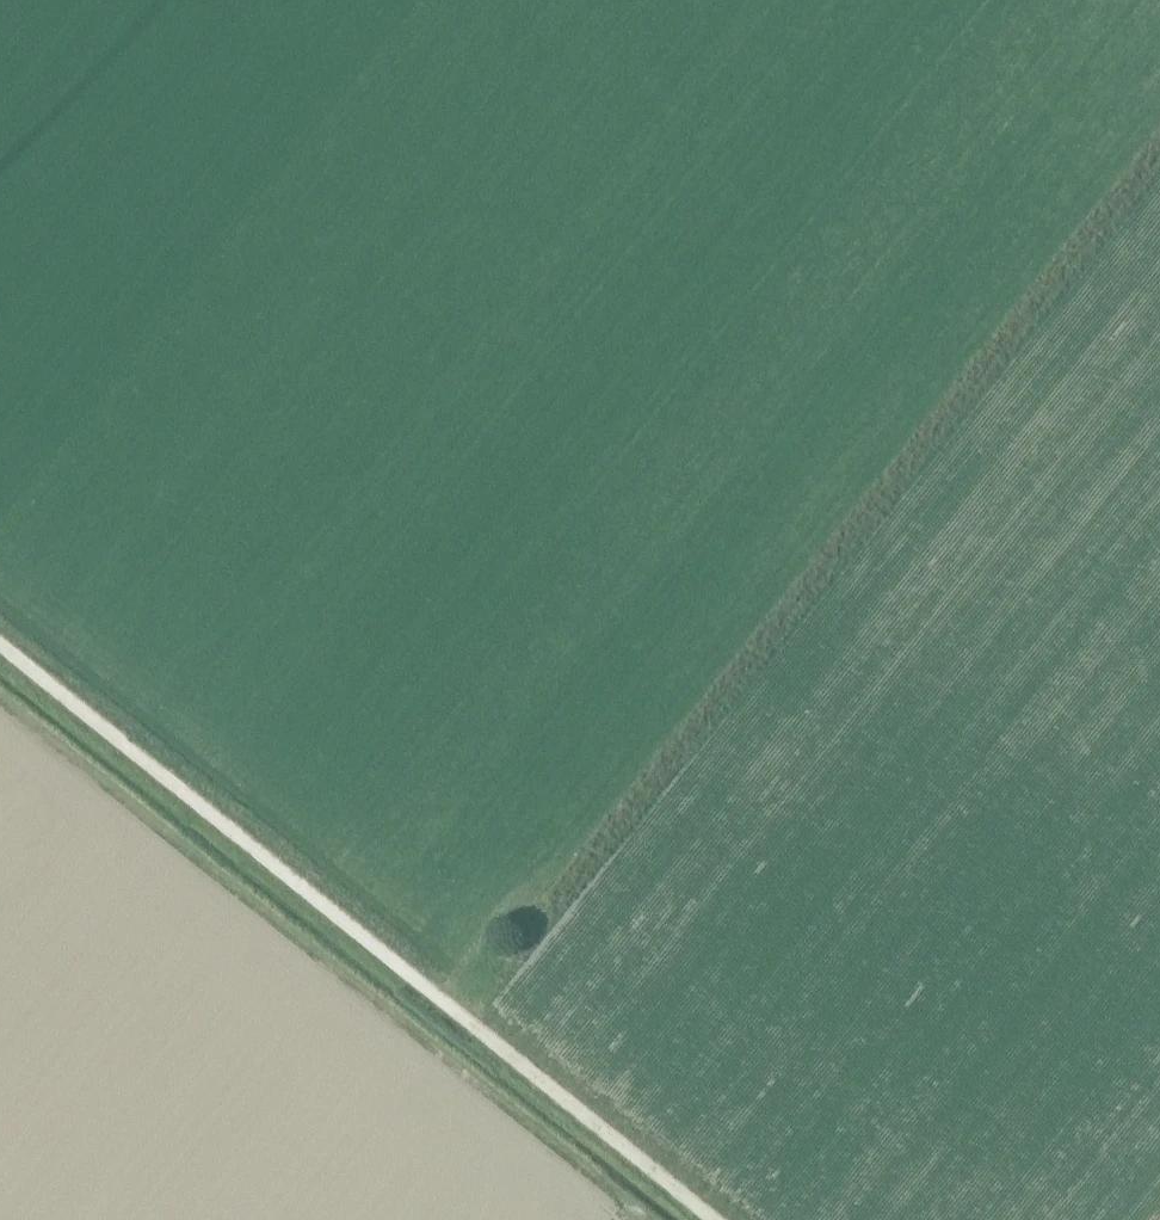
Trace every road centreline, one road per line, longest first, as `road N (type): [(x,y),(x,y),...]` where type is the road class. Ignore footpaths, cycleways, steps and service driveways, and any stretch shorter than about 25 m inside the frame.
road 1 (track): [(0,648),(699,1219)]

